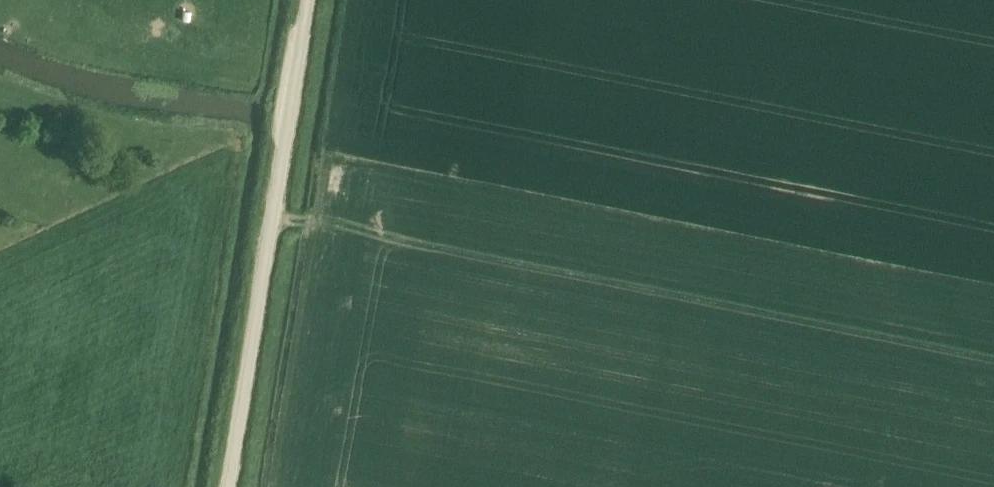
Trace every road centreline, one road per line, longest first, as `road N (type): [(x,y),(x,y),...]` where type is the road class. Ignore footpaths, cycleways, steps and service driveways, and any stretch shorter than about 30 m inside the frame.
road 1 (unclassified): [(230,486),(309,0)]

